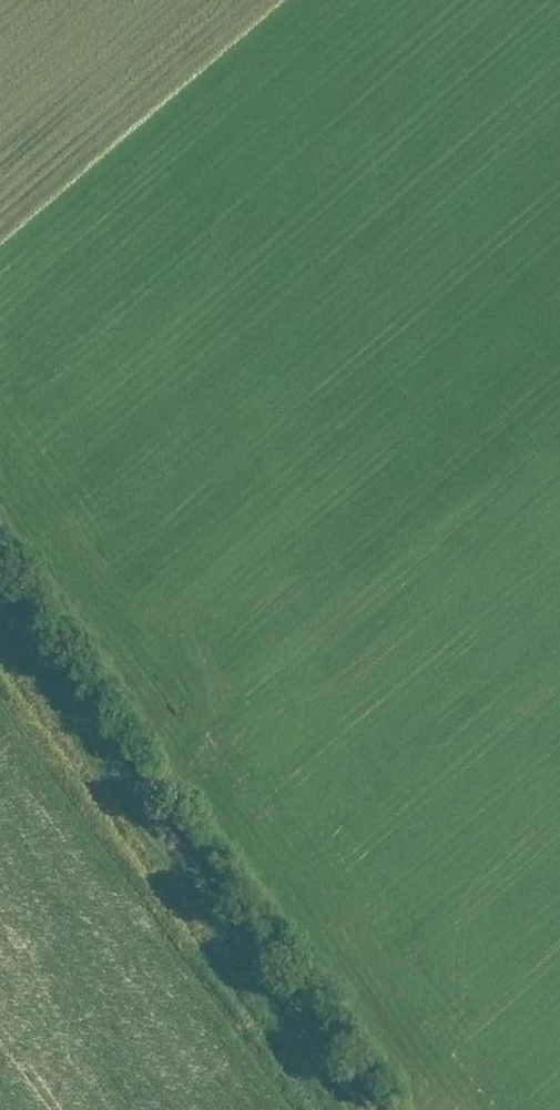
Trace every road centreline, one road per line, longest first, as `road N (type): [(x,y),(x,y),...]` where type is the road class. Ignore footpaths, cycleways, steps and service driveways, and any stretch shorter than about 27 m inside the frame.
road 1 (unclassified): [(361,1109),(0,606)]

